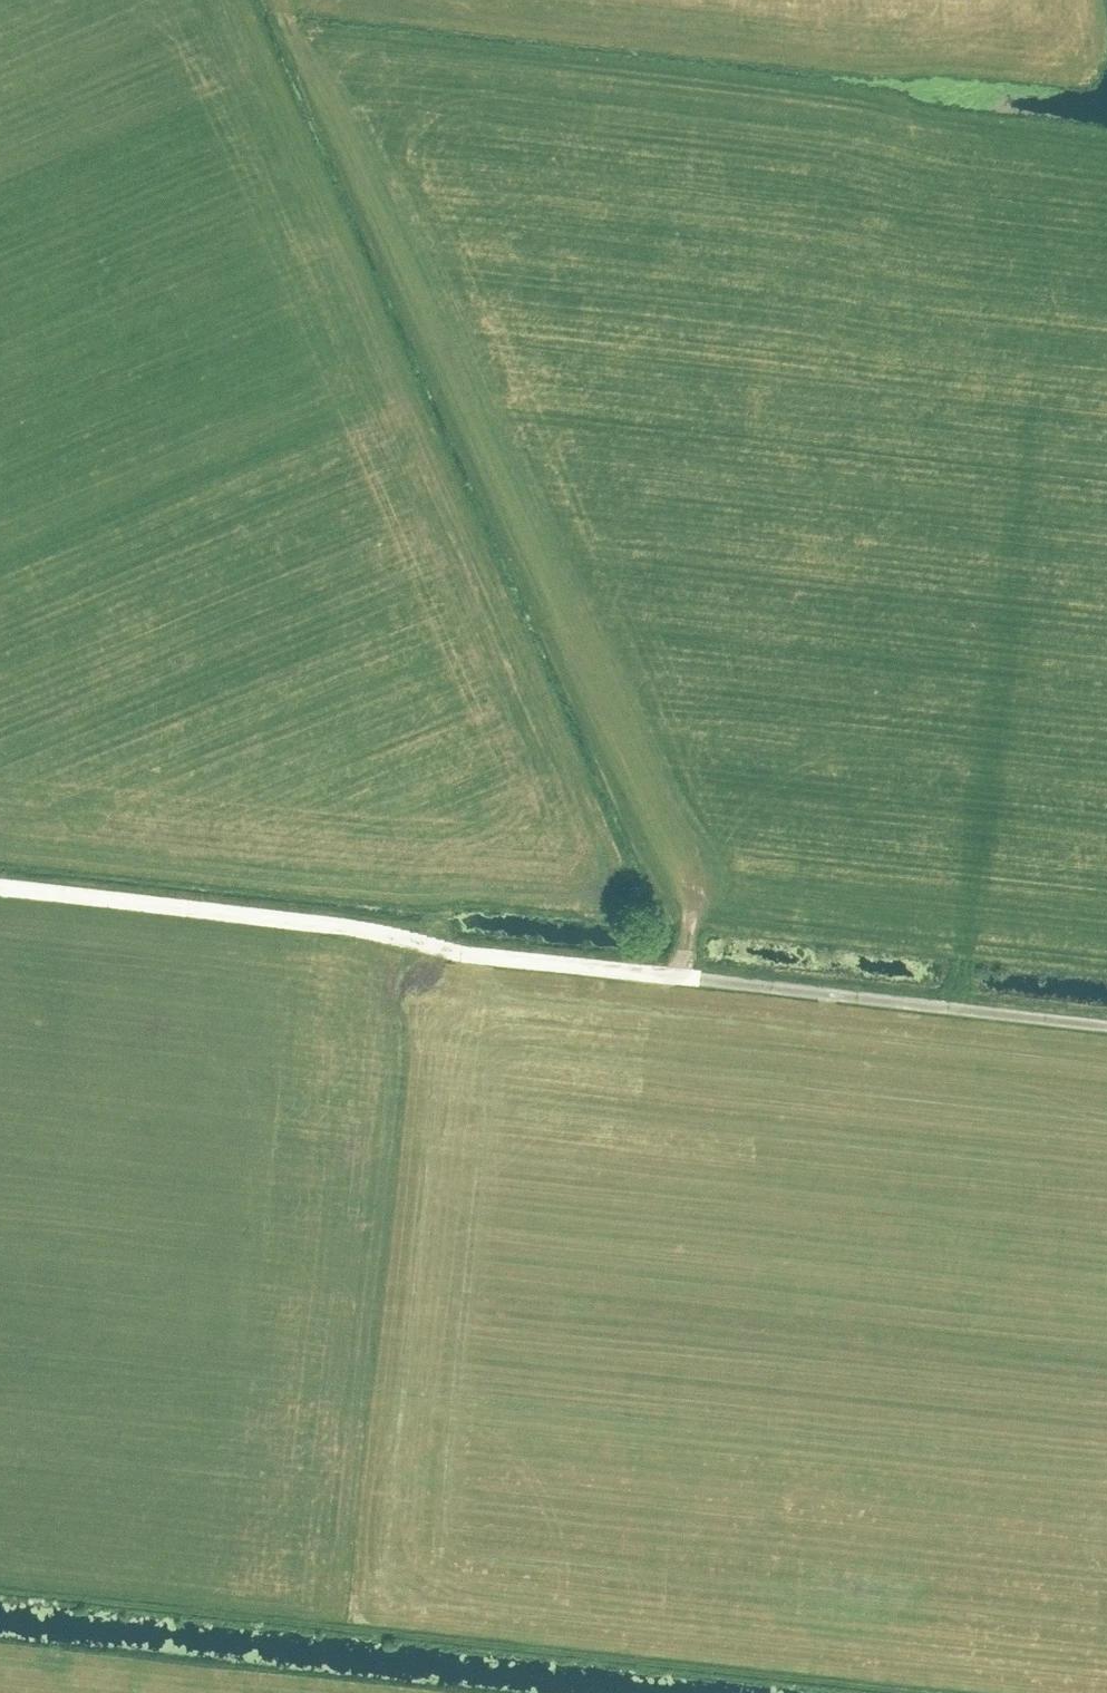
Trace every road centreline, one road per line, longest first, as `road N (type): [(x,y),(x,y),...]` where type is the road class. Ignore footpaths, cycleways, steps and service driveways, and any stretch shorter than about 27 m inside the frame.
road 1 (track): [(0,887),(411,932),(447,950),(1106,1025)]

